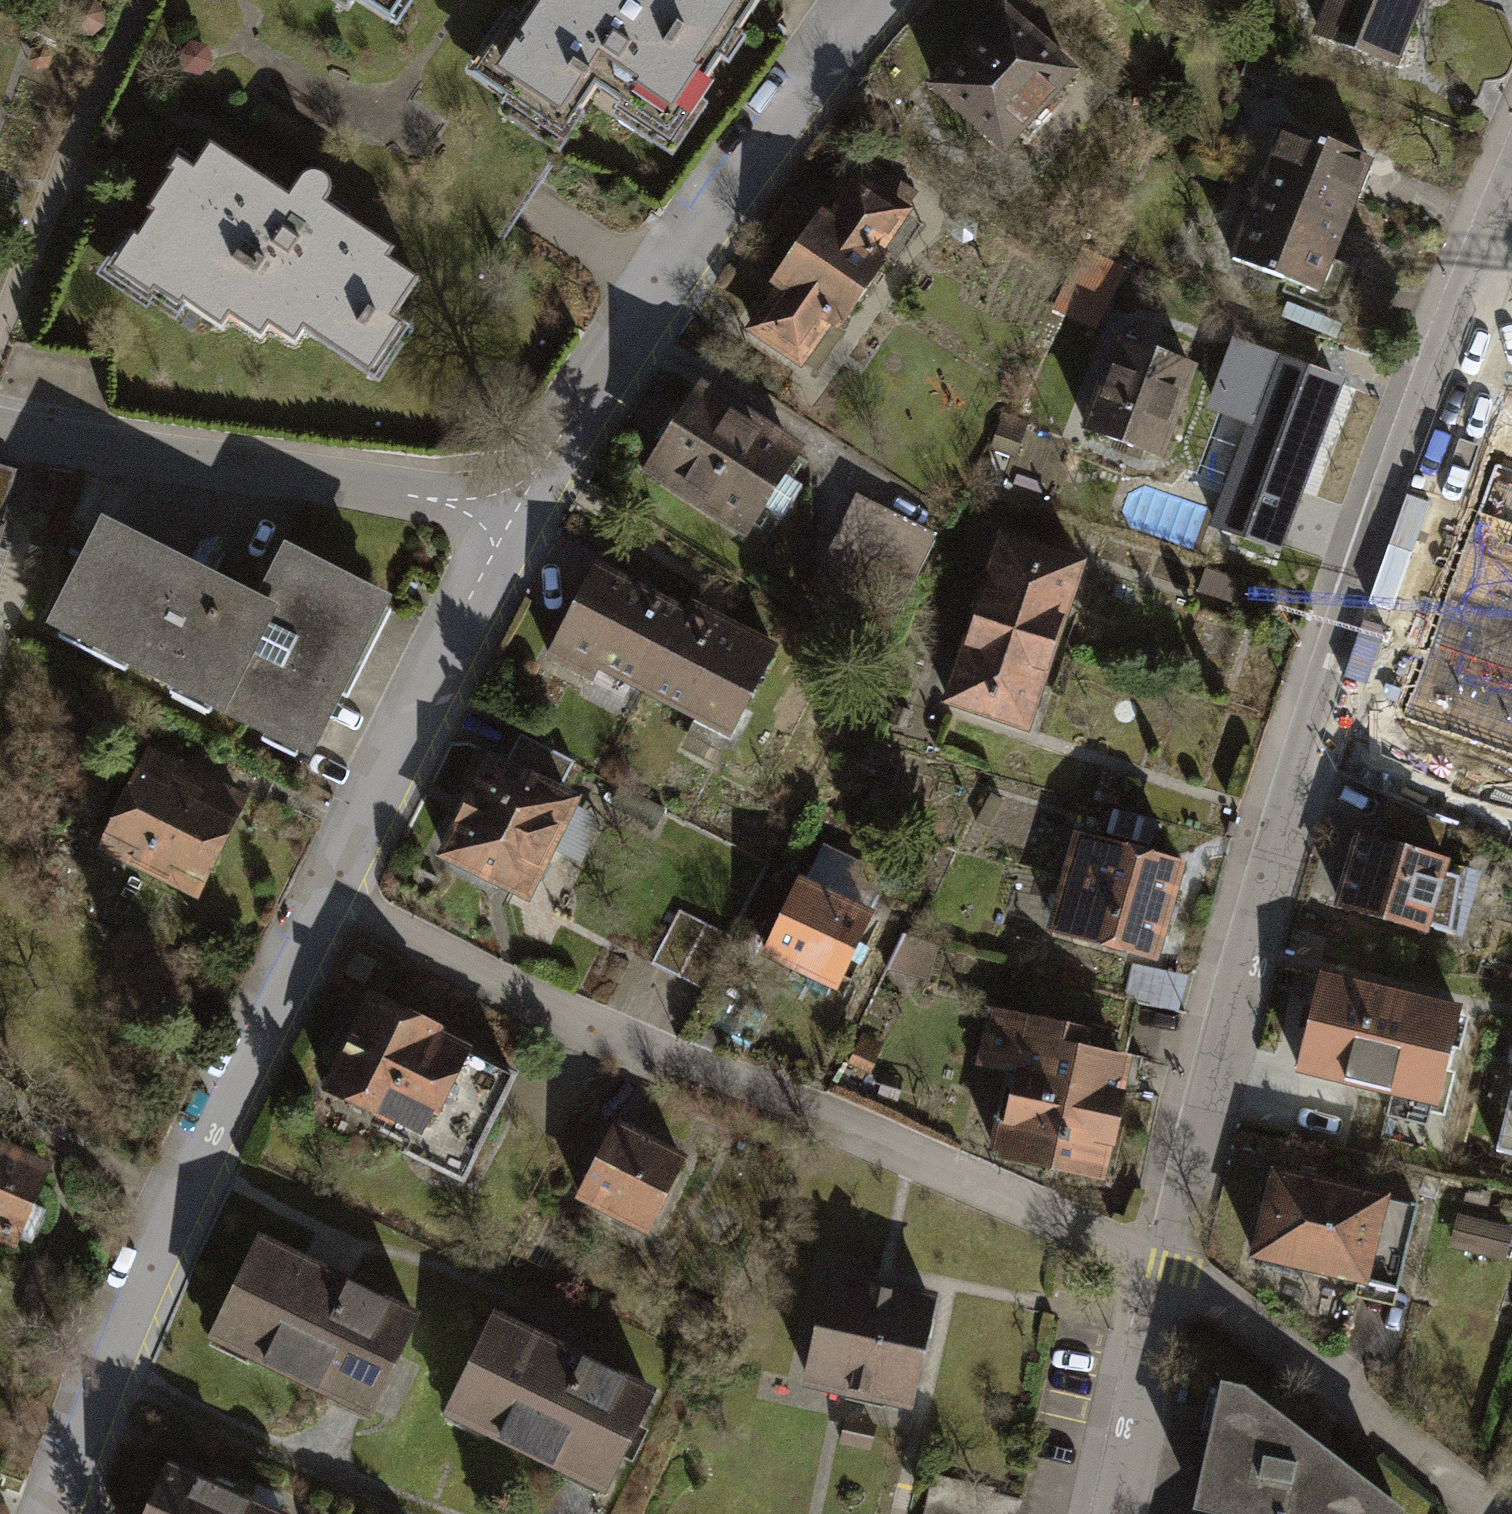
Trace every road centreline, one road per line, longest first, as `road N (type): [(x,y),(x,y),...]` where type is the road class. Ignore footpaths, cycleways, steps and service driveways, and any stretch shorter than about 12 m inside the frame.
road 1 (residential): [(1160,1260),(1358,571),(1511,205)]
road 2 (residential): [(336,897),(565,1019),(1160,1260)]
road 3 (residential): [(54,1513),(211,1138),(336,897)]
road 4 (residential): [(518,512),(849,32),(879,0)]
road 5 (residential): [(0,429),(518,512)]
road 6 (residential): [(336,897),(518,512)]
road 7 (residential): [(1108,1513),(1160,1260)]

